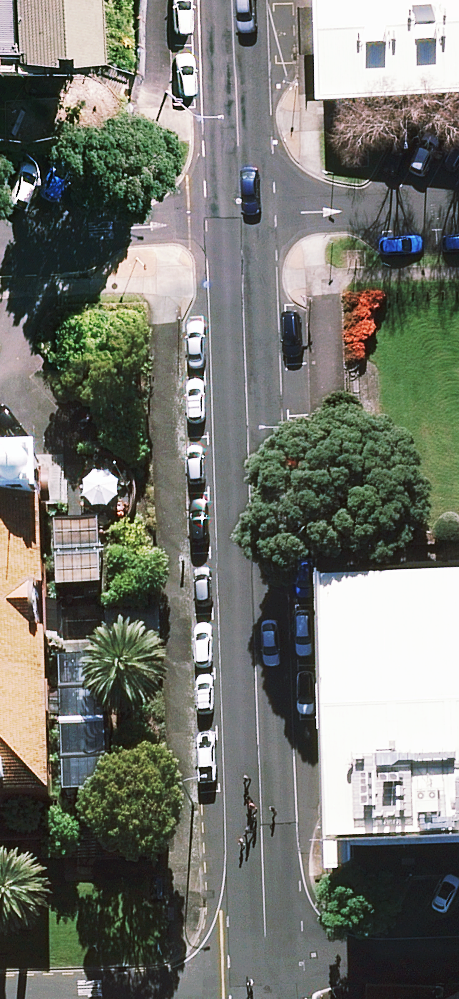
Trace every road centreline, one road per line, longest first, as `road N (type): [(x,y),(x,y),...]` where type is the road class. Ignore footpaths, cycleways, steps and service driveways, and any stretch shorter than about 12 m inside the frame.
road 1 (tertiary): [(242,219),(269,998)]
road 2 (residential): [(0,234),(242,219)]
road 3 (tertiary): [(233,0),(242,219)]
road 4 (residential): [(242,219),(458,211)]
road 5 (tertiary): [(332,998),(458,994)]

